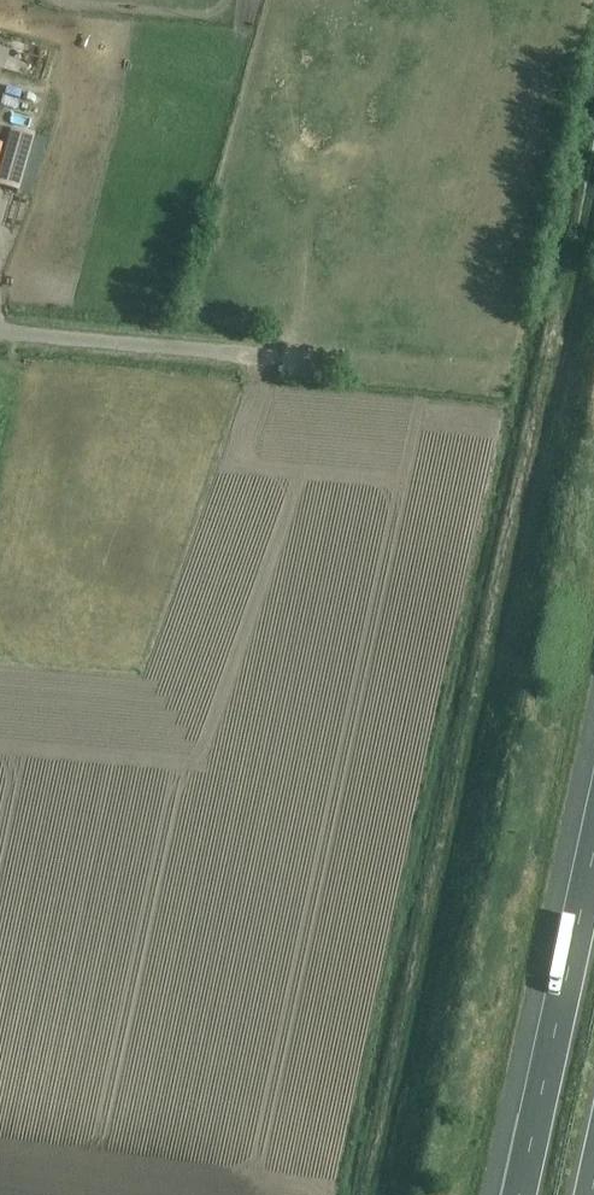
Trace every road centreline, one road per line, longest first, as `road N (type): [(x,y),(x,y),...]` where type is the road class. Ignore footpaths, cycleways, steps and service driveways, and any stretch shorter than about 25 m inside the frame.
road 1 (motorway): [(593,850),(519,1194)]
road 2 (residential): [(0,330),(271,358)]

